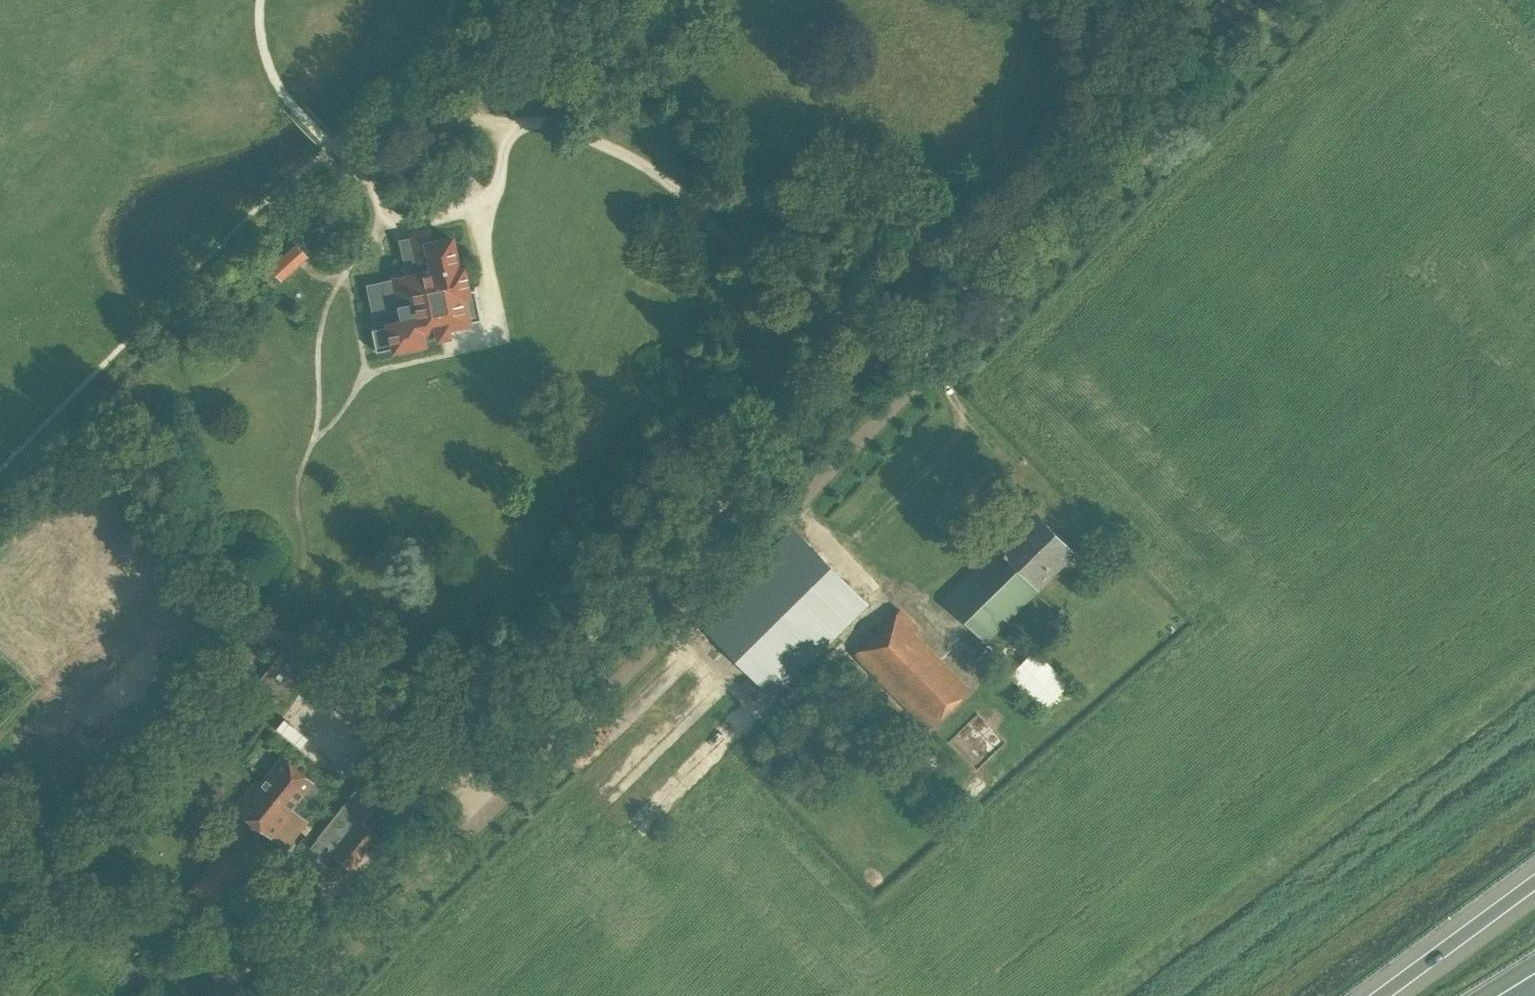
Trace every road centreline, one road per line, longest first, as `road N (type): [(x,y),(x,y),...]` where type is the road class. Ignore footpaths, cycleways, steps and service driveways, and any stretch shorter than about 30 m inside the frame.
road 1 (motorway): [(1534,879),(1381,995)]

